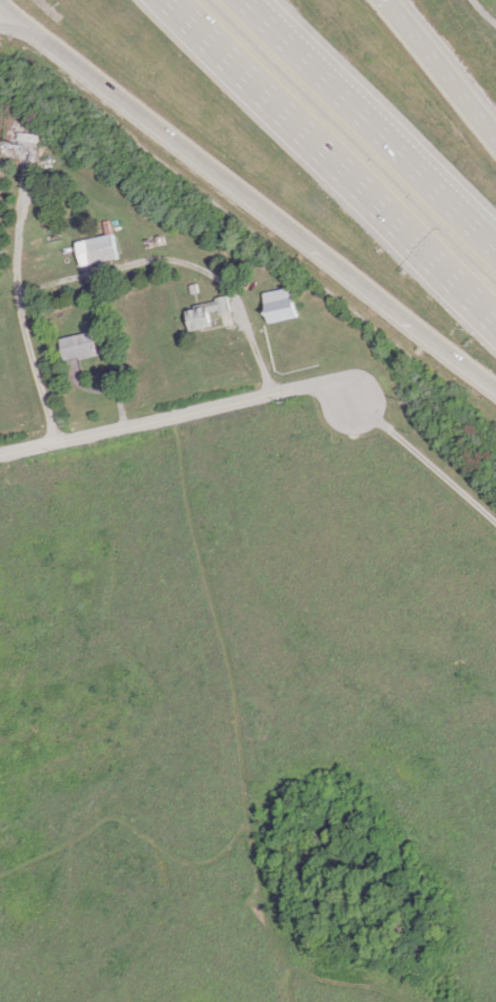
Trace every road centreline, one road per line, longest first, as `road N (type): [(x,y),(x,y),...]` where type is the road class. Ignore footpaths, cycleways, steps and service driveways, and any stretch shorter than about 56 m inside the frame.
road 1 (motorway): [(177,0),(495,315)]
road 2 (motorway): [(101,85),(455,358)]
road 3 (residential): [(355,401),(309,386),(0,455)]
road 4 (motorway): [(495,247),(245,0)]
road 5 (motorway): [(495,140),(382,0)]
road 6 (motorway): [(0,9),(101,85)]

